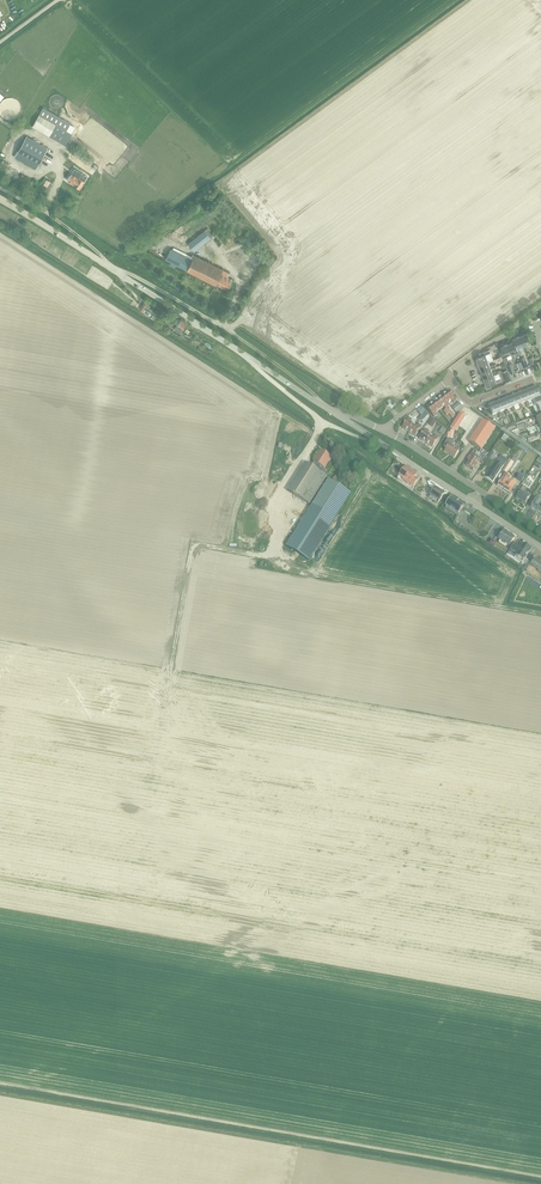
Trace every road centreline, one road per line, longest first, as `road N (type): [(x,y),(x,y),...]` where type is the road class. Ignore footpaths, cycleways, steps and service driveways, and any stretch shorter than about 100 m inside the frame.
road 1 (track): [(331,410),(208,319),(107,266),(41,209)]
road 2 (tertiary): [(255,363),(0,200)]
road 3 (residential): [(540,530),(383,429)]
road 4 (tertiary): [(540,548),(385,446)]
road 5 (unclassified): [(385,446),(321,422),(255,363)]

